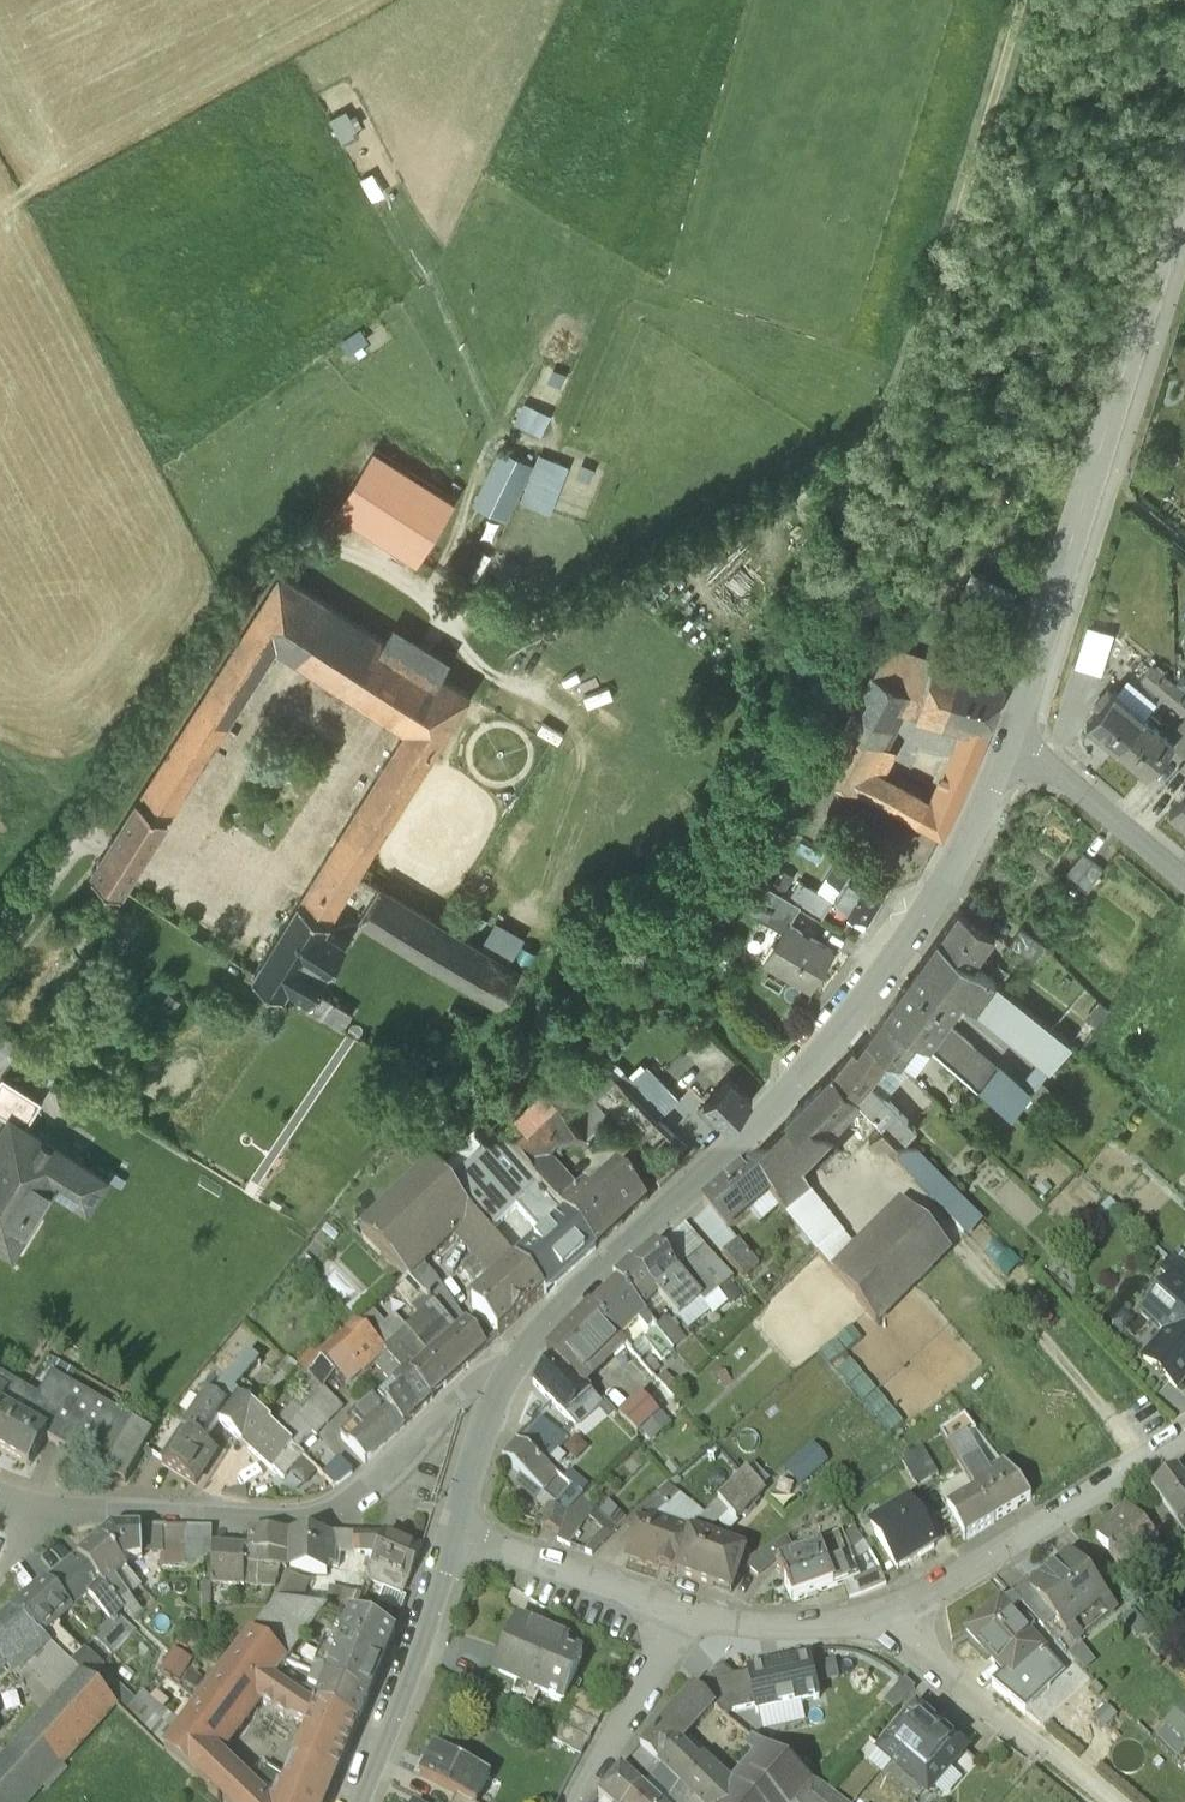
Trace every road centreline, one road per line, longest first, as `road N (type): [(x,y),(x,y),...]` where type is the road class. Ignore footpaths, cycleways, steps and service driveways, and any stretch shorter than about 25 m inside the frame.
road 1 (track): [(263,580),(308,550),(334,552),(368,560),(451,616),(509,630),(556,623),(819,489),(888,401),(947,260),(1021,0)]
road 2 (tertiary): [(1013,742),(951,888),(798,1085),(509,1353)]
road 3 (tertiary): [(1184,205),(1013,742)]
road 4 (residential): [(683,1600),(774,1621),(891,1618),(1184,1441)]
road 5 (residential): [(509,1353),(362,1492),(302,1512),(27,1503)]
road 6 (residential): [(0,950),(263,580)]
road 7 (track): [(891,1618),(1115,1801)]
road 8 (tertiary): [(456,1533),(366,1801)]
road 9 (residential): [(456,1533),(683,1600)]
road 10 (residential): [(683,1600),(575,1801)]
road 11 (residential): [(1184,872),(1013,742)]
road 12 (tertiary): [(509,1353),(456,1533)]

